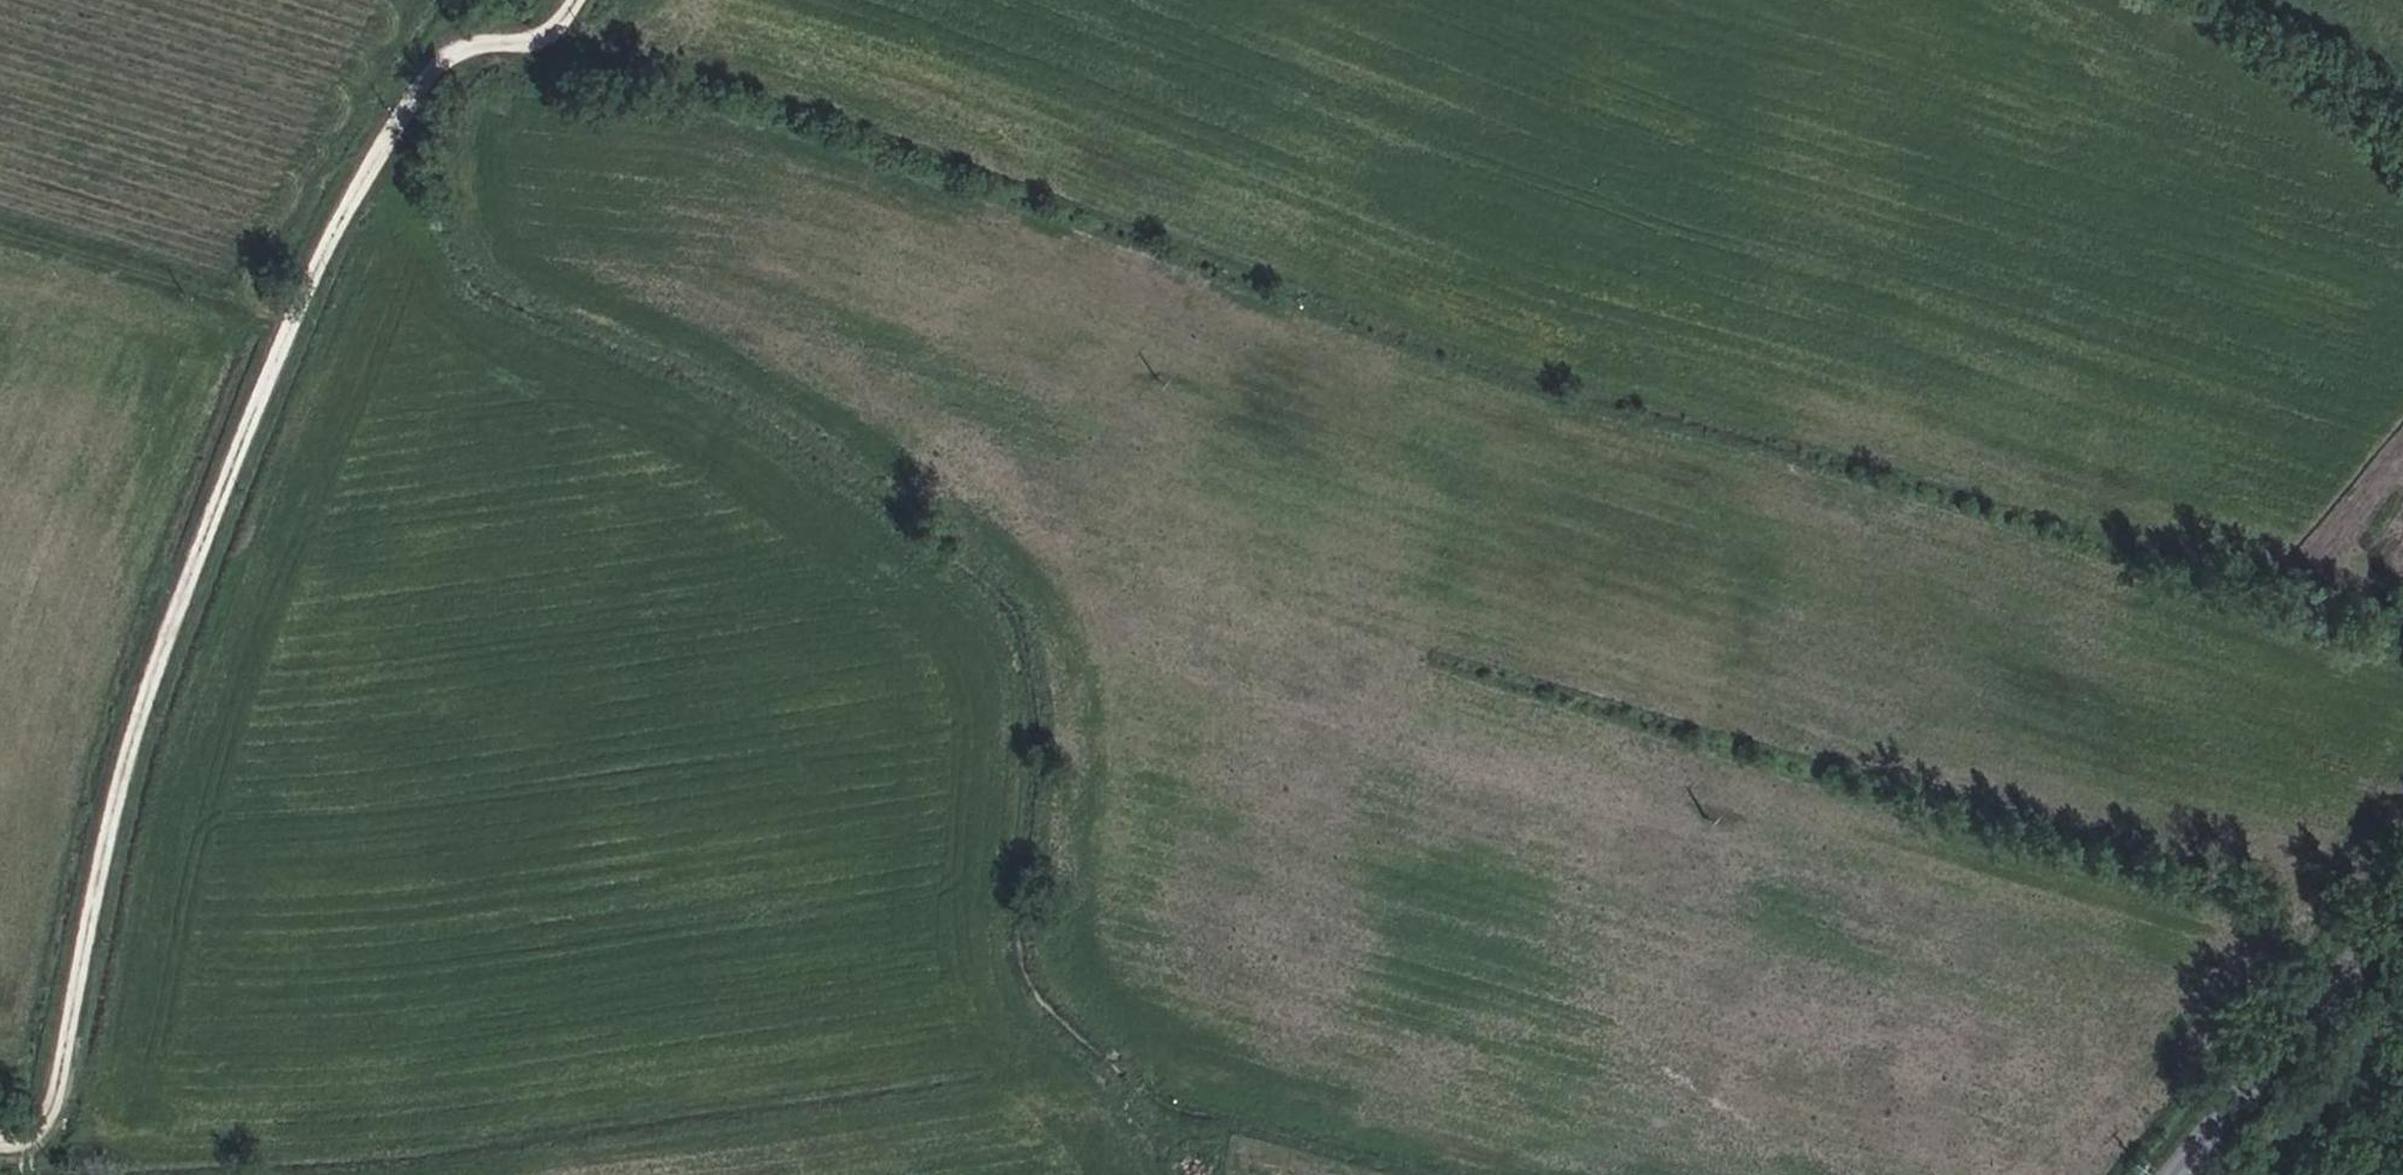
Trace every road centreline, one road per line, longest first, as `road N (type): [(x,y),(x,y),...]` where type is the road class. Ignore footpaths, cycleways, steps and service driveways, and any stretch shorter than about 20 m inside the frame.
road 1 (track): [(0,1140),(47,1120),(59,1087),(110,823),(170,623),(324,251),(422,82),(466,47),(547,36),(574,0)]
road 2 (unclassified): [(2402,917),(2178,1174)]

